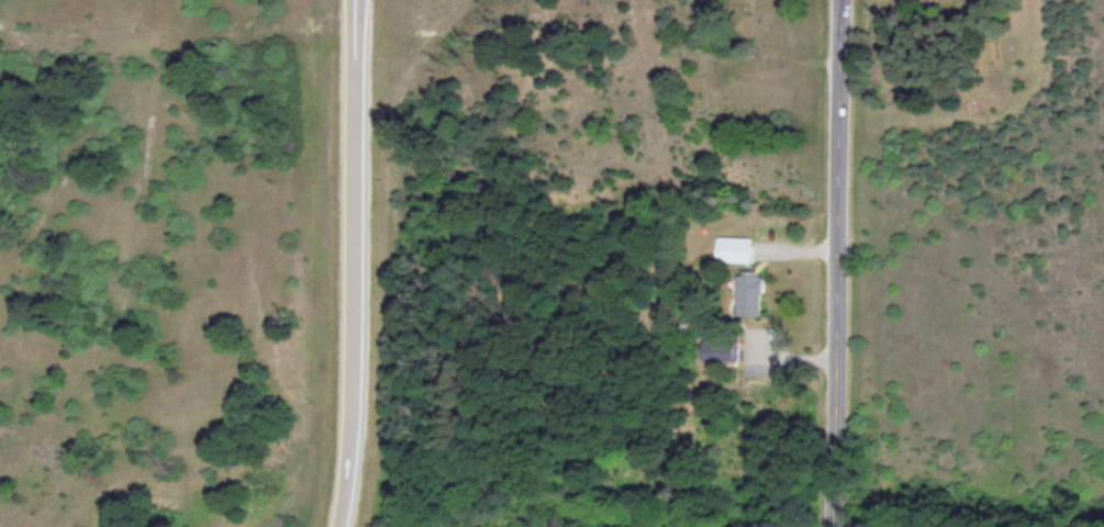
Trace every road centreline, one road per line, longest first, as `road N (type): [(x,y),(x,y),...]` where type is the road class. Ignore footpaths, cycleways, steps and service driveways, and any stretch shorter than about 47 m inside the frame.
road 1 (motorway): [(331,526),(344,447),(356,0)]
road 2 (tertiary): [(836,526),(842,0)]

